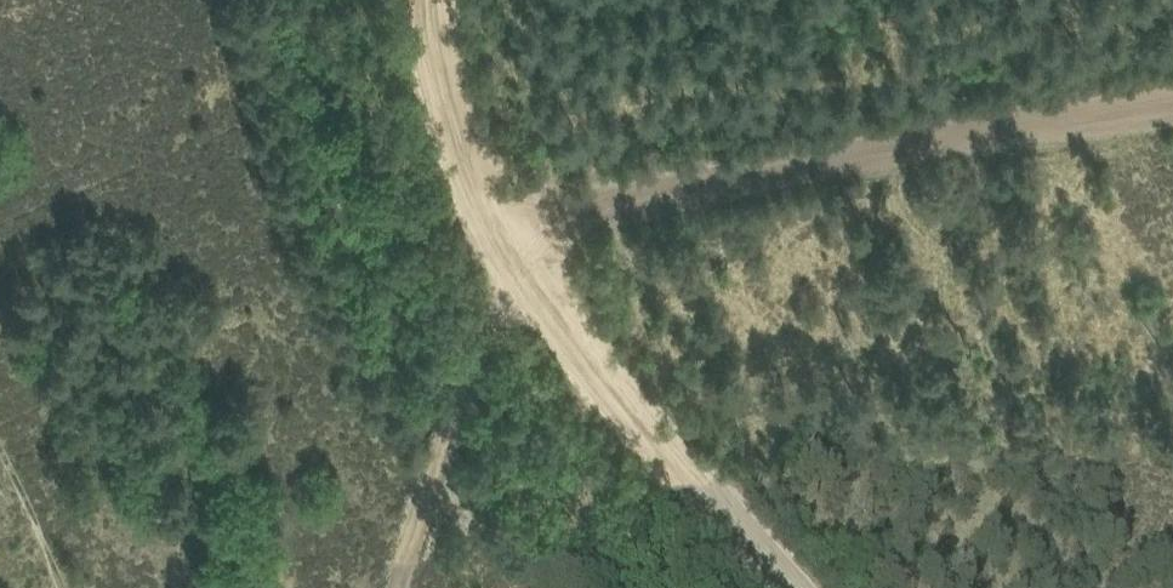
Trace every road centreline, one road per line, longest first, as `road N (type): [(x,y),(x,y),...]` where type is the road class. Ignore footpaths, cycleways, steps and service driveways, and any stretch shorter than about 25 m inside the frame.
road 1 (track): [(440,0),(444,85),(509,243),(794,587)]
road 2 (track): [(496,210),(1172,88)]
road 3 (track): [(509,243),(401,587)]

